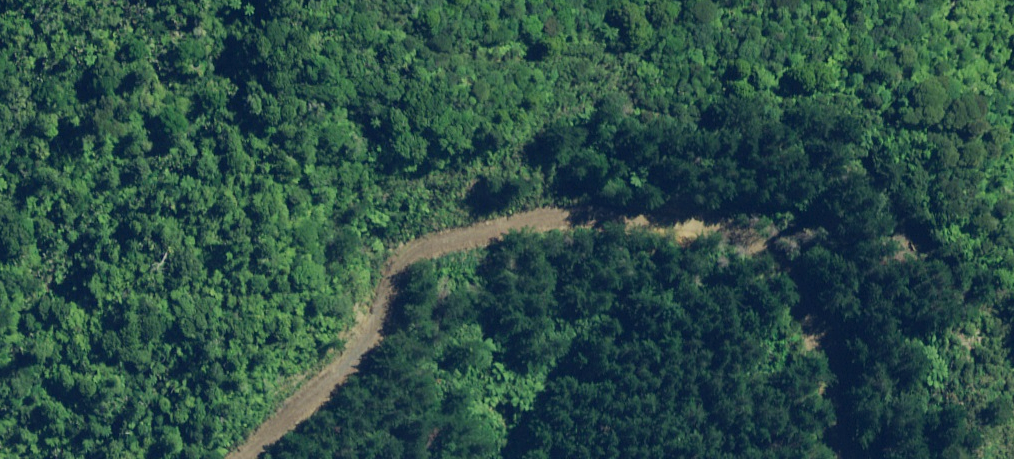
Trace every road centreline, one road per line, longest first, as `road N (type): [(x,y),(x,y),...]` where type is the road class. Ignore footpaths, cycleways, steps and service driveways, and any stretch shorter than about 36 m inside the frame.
road 1 (track): [(162,458),(287,358),(345,296),(394,193),(498,129),(600,117),(763,131),(911,163),(1013,316)]
road 2 (track): [(355,0),(433,56),(530,56),(611,84),(643,121)]

